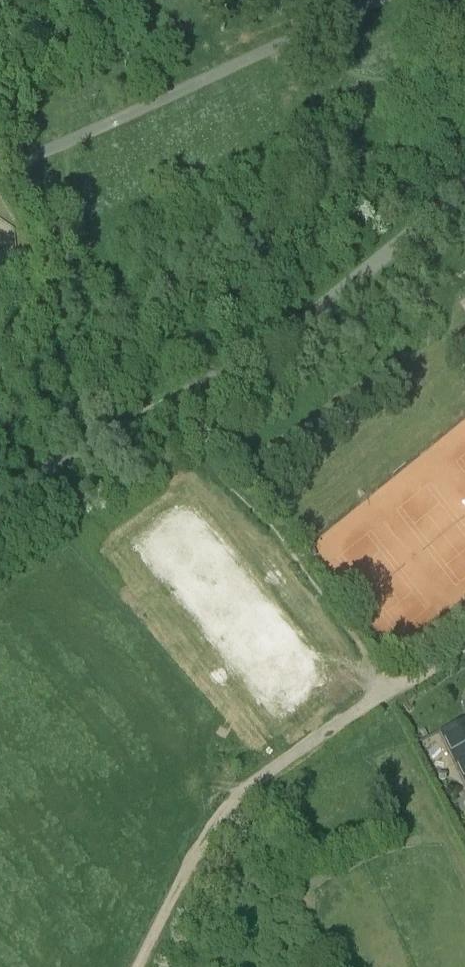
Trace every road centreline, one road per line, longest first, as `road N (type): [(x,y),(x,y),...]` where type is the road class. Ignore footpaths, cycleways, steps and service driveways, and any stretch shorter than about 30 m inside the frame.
road 1 (track): [(464,645),(387,687),(247,792),(158,966)]
road 2 (track): [(464,873),(439,840),(316,875),(294,860),(267,775)]

